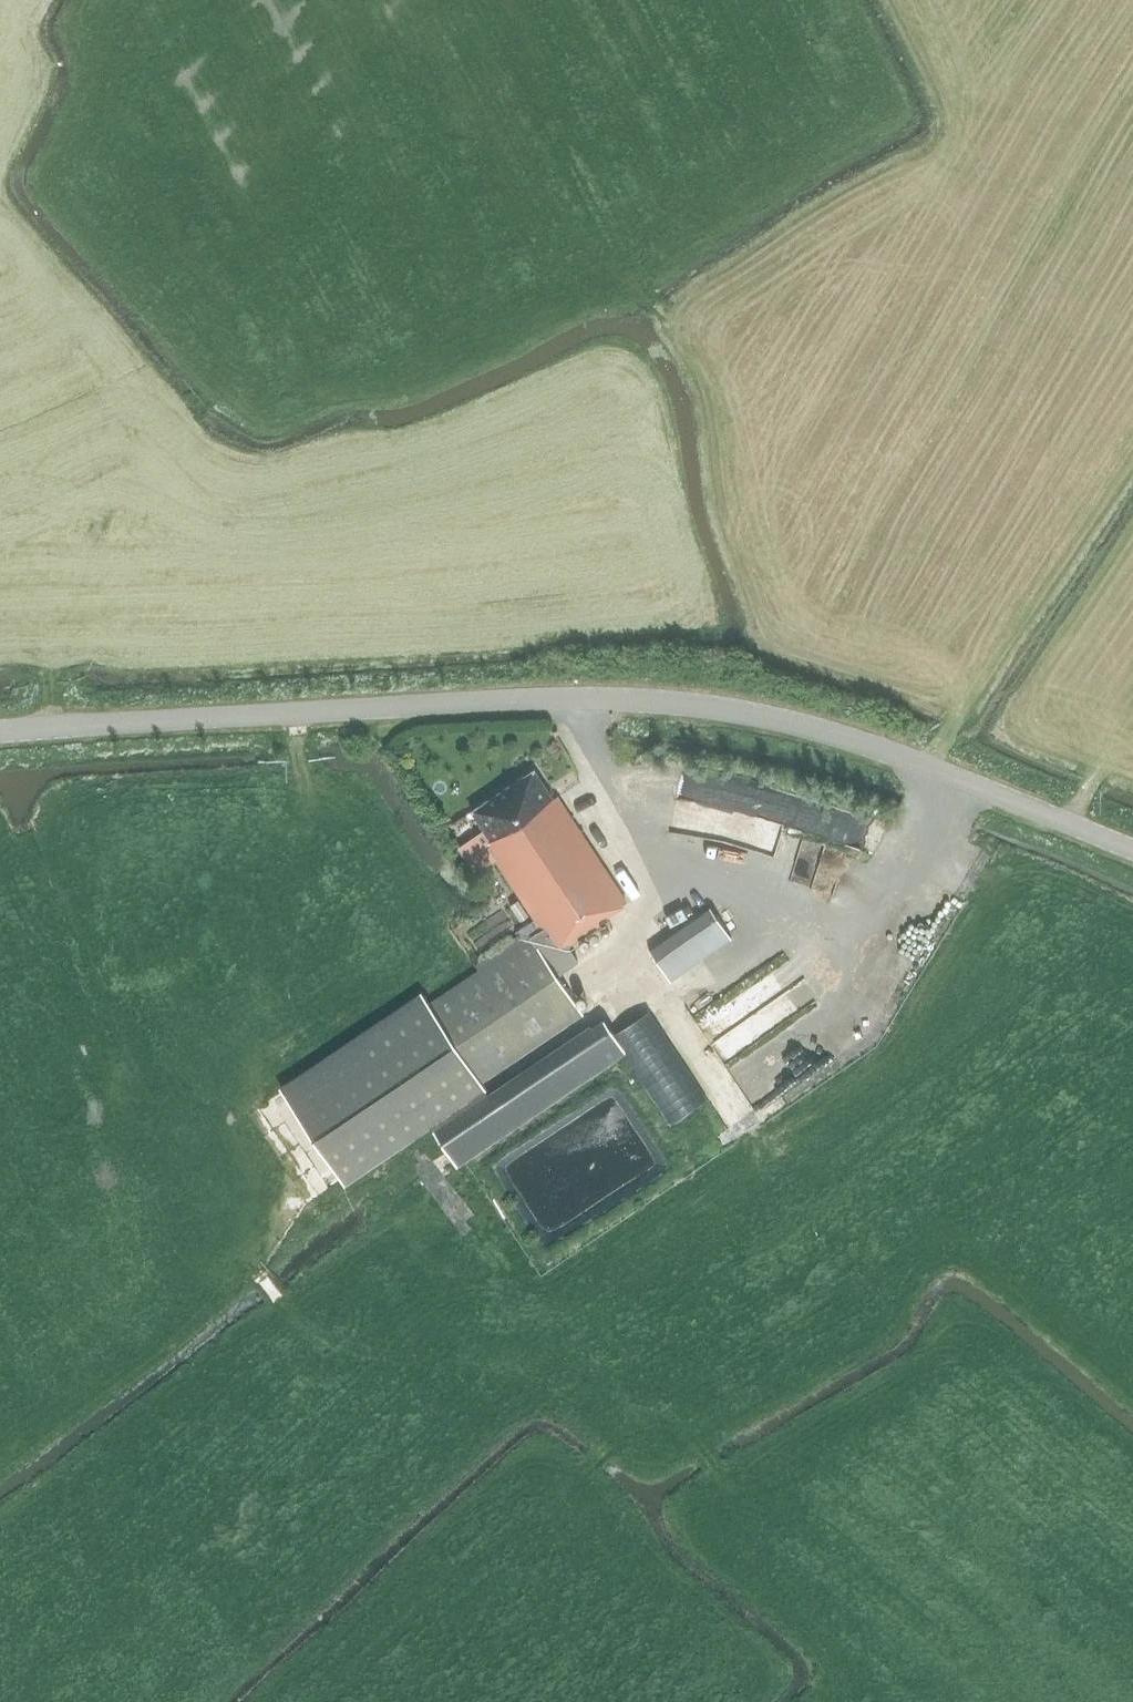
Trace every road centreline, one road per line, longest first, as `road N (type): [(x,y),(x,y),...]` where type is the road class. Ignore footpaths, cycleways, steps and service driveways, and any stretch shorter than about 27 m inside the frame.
road 1 (unclassified): [(1132,850),(862,741),(705,707),(585,700),(0,732)]

